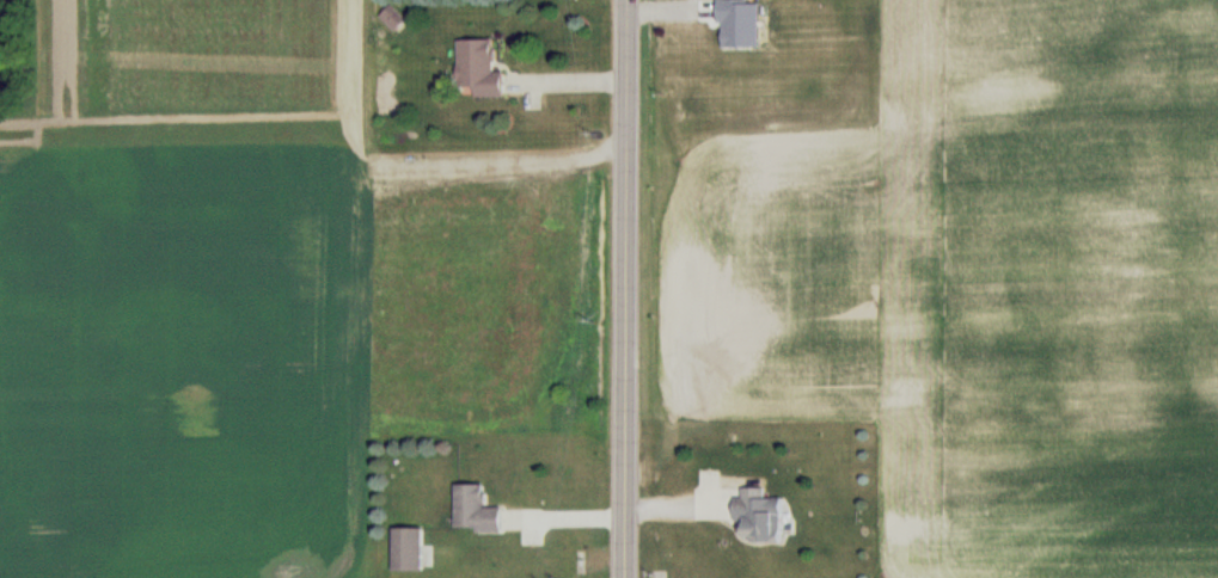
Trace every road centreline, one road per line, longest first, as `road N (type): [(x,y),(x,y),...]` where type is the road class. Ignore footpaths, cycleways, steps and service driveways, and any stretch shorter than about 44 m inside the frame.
road 1 (residential): [(625,577),(625,0)]

